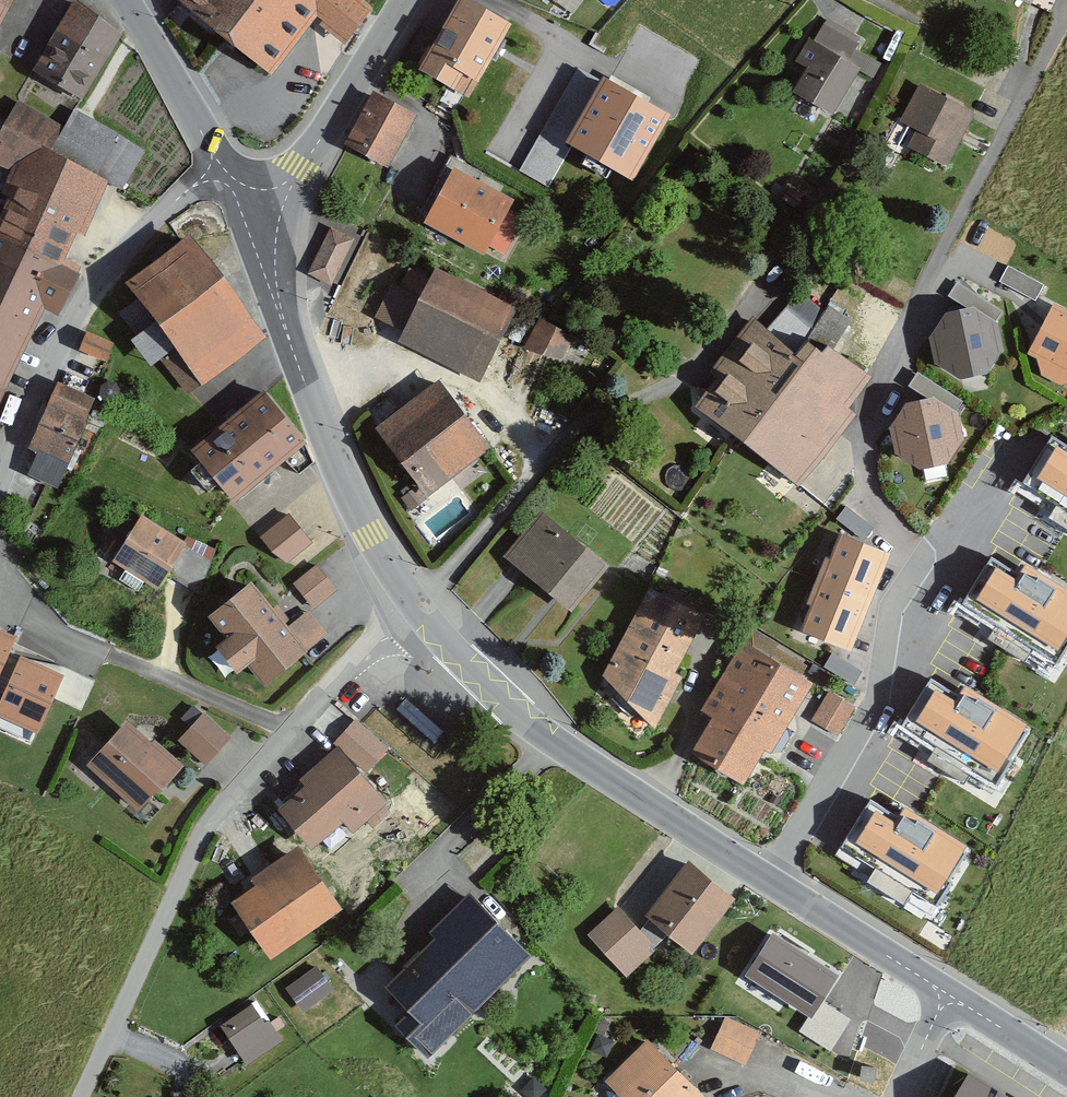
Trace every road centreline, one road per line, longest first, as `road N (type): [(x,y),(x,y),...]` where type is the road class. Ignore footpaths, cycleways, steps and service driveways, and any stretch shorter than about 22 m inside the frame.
road 1 (tertiary): [(426,616),(555,741),(929,982)]
road 2 (residential): [(426,616),(358,664),(207,825),(82,1096)]
road 3 (residential): [(416,605),(571,426),(681,381),(779,269)]
road 4 (residential): [(194,186),(92,288),(0,481)]
road 5 (tertiary): [(286,332),(346,486),(416,605)]
road 6 (tertiary): [(409,0),(297,178)]
road 7 (tertiary): [(124,0),(210,147)]
road 8 (unclassified): [(229,179),(286,332)]
road 9 (tertiary): [(297,178),(274,260),(286,332)]
road 10 (tertiary): [(965,1005),(1066,1070)]

